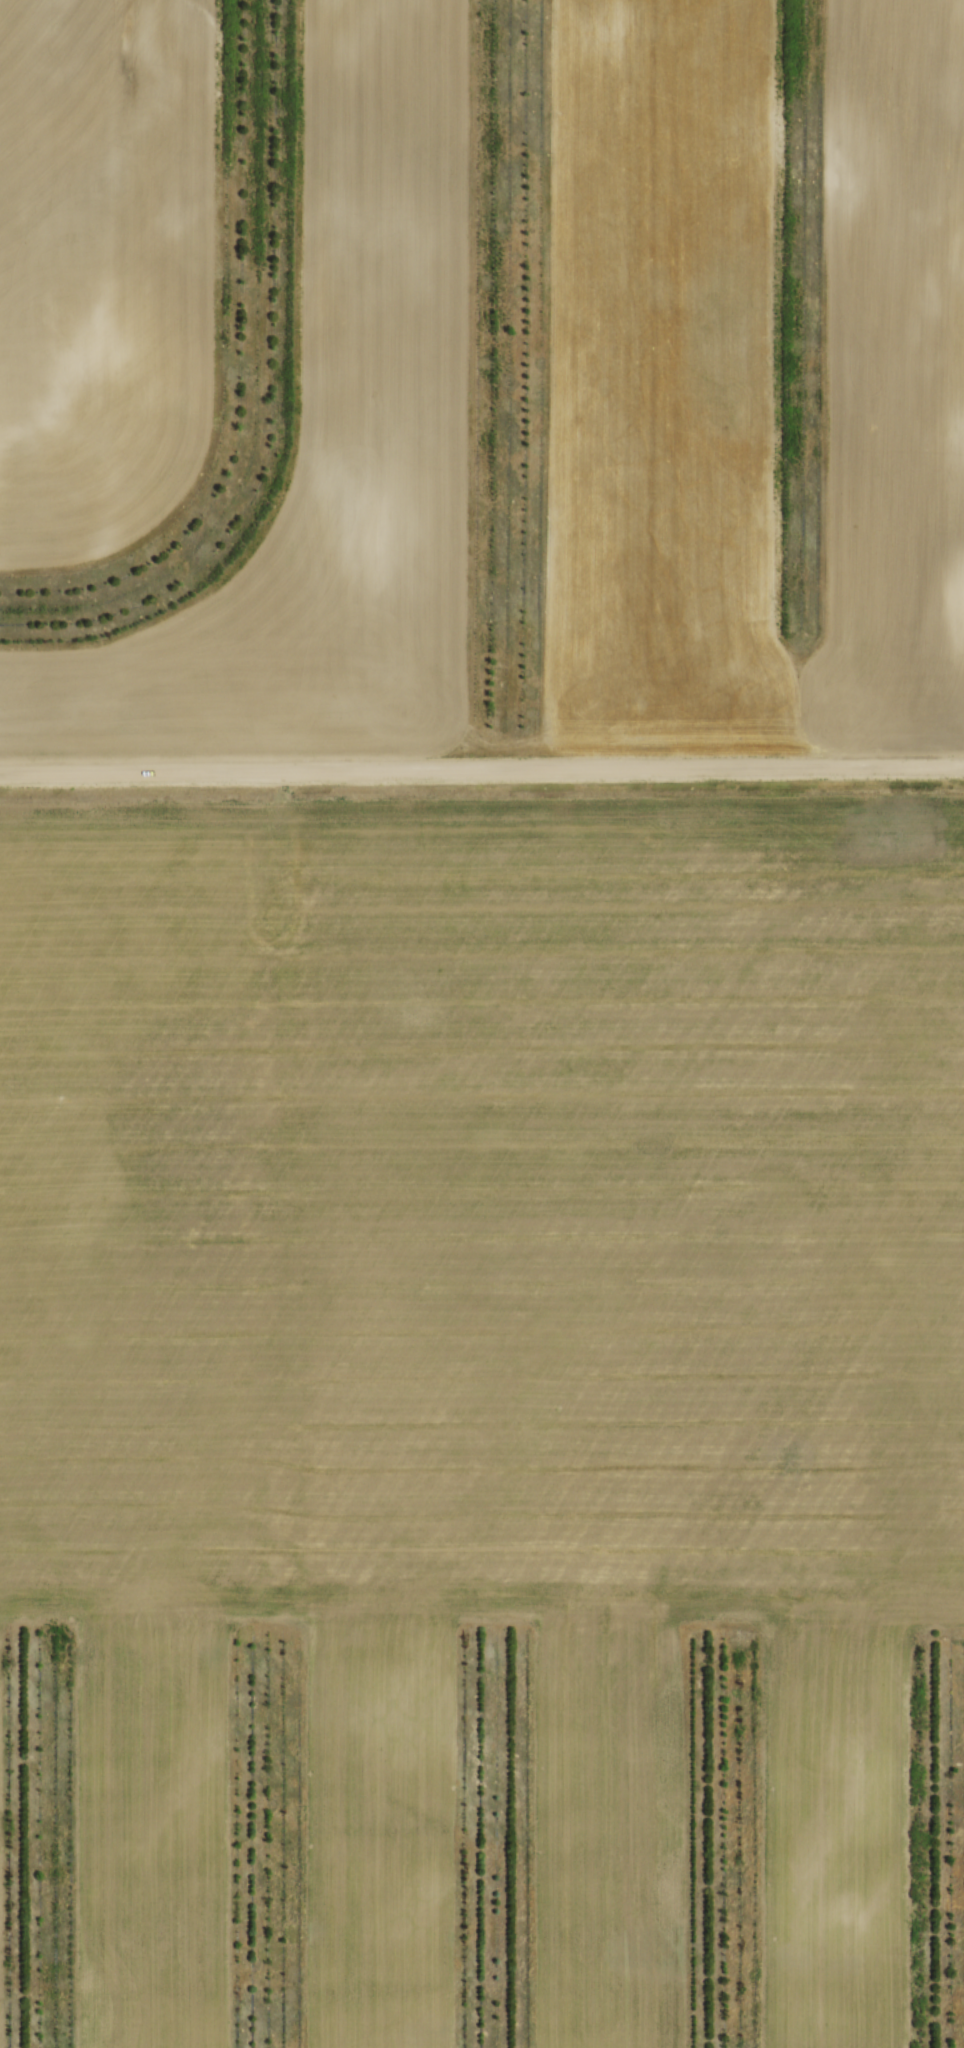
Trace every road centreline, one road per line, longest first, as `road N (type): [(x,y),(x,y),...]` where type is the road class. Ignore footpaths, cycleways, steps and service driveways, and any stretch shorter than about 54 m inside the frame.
road 1 (residential): [(963,768),(0,777)]

